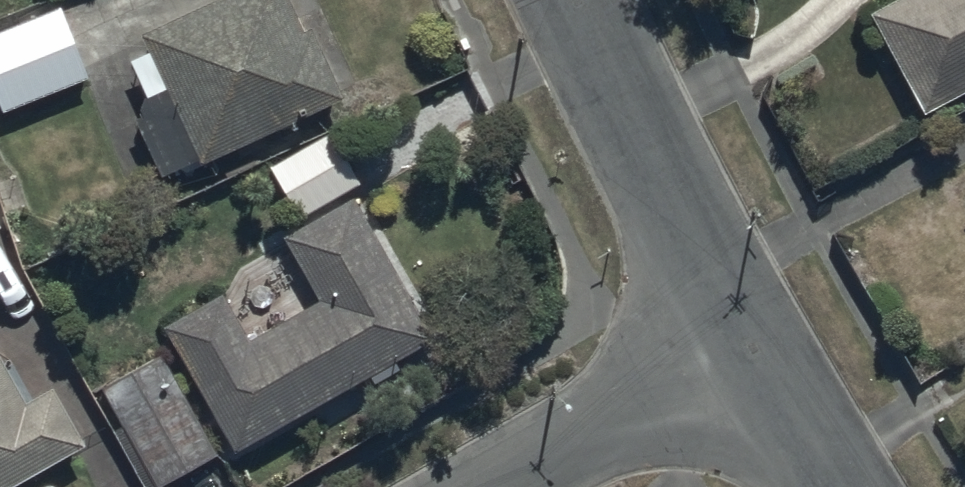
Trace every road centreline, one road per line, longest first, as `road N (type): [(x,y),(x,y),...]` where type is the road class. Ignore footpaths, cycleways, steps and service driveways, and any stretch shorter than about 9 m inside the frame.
road 1 (residential): [(573,0),(731,339)]
road 2 (residential): [(731,339),(485,486)]
road 3 (residential): [(731,339),(834,486)]

